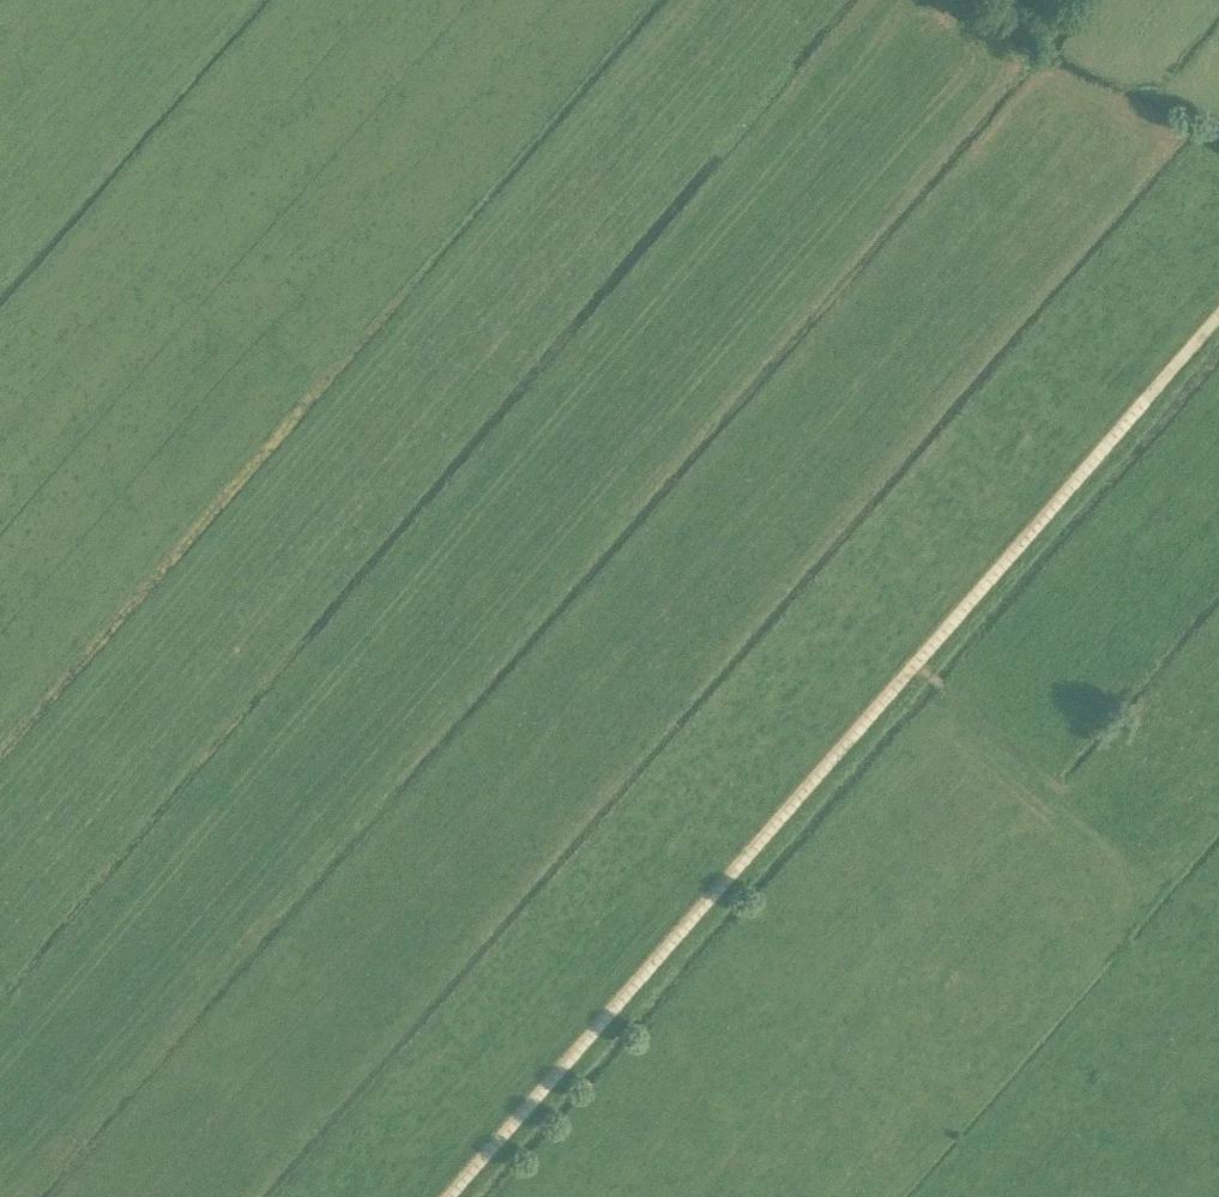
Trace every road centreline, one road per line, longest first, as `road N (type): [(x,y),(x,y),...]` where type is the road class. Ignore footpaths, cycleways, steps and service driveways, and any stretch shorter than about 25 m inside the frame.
road 1 (track): [(1218,319),(450,1196)]
road 2 (track): [(952,1196),(1218,885)]

